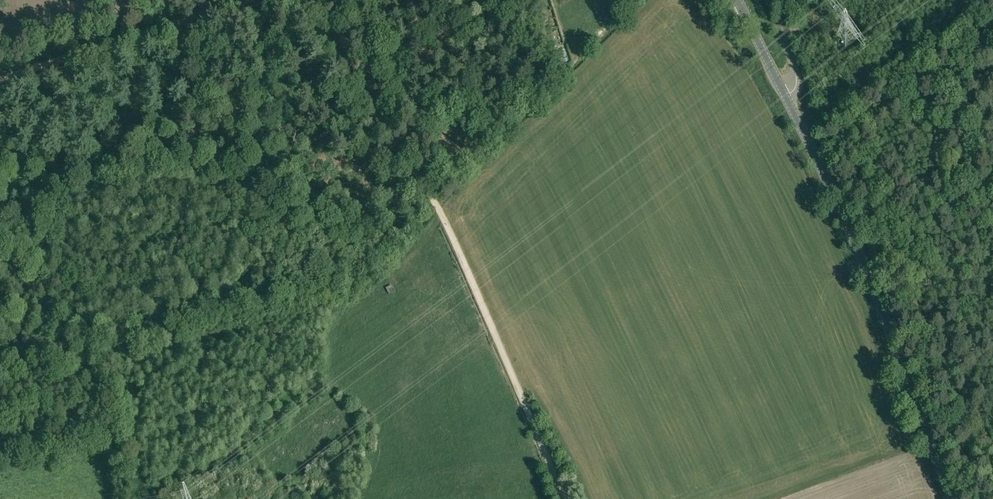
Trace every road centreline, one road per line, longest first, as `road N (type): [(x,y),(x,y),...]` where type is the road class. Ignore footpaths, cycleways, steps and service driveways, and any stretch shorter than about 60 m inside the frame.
road 1 (track): [(567,498),(443,217),(303,0)]
road 2 (tertiary): [(951,498),(839,202),(785,95)]
road 3 (track): [(295,0),(259,68),(215,120),(169,149),(0,213)]
road 4 (track): [(0,77),(241,0)]

